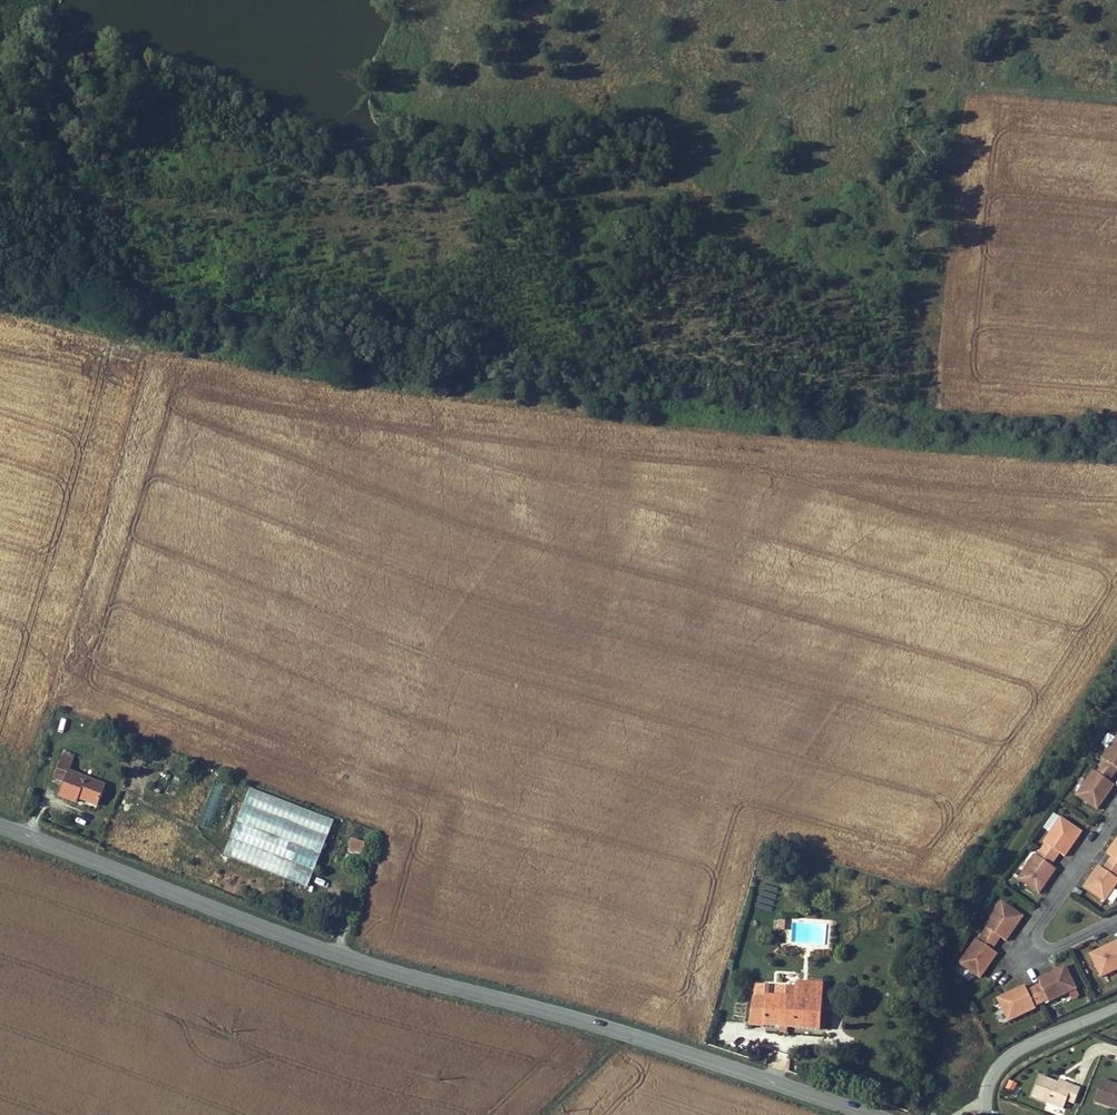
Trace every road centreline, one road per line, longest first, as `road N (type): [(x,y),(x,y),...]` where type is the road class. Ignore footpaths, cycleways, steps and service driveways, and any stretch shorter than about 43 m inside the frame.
road 1 (tertiary): [(0,825),(337,950),(878,1114)]
road 2 (residential): [(1116,919),(1060,947),(1037,942),(1060,894),(1116,812)]
road 3 (residential): [(987,1114),(994,1073),(1011,1056),(1116,1007)]

